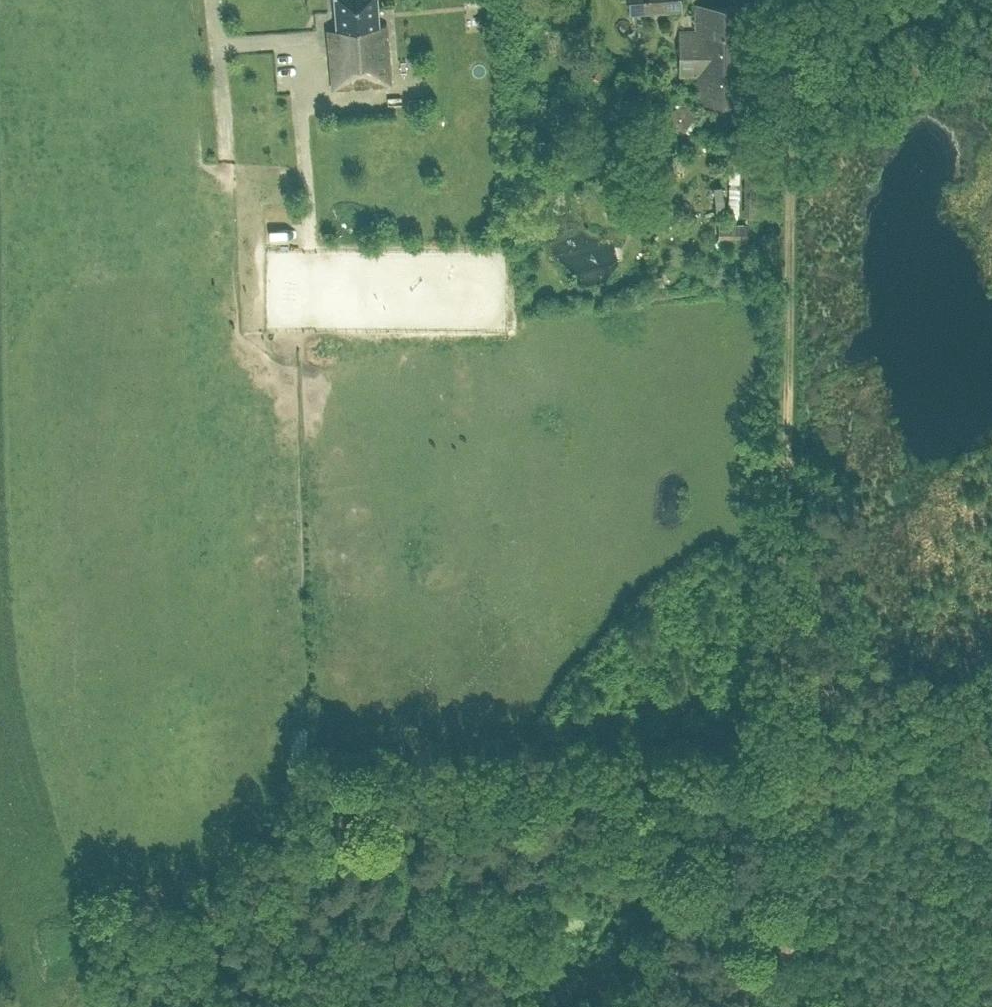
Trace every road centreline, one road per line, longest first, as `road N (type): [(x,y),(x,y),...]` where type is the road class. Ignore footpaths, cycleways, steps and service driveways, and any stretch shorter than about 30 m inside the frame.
road 1 (track): [(790,0),(780,315),(791,1006)]
road 2 (track): [(789,746),(709,749),(622,774),(394,786),(351,863),(318,972),(294,1006)]

